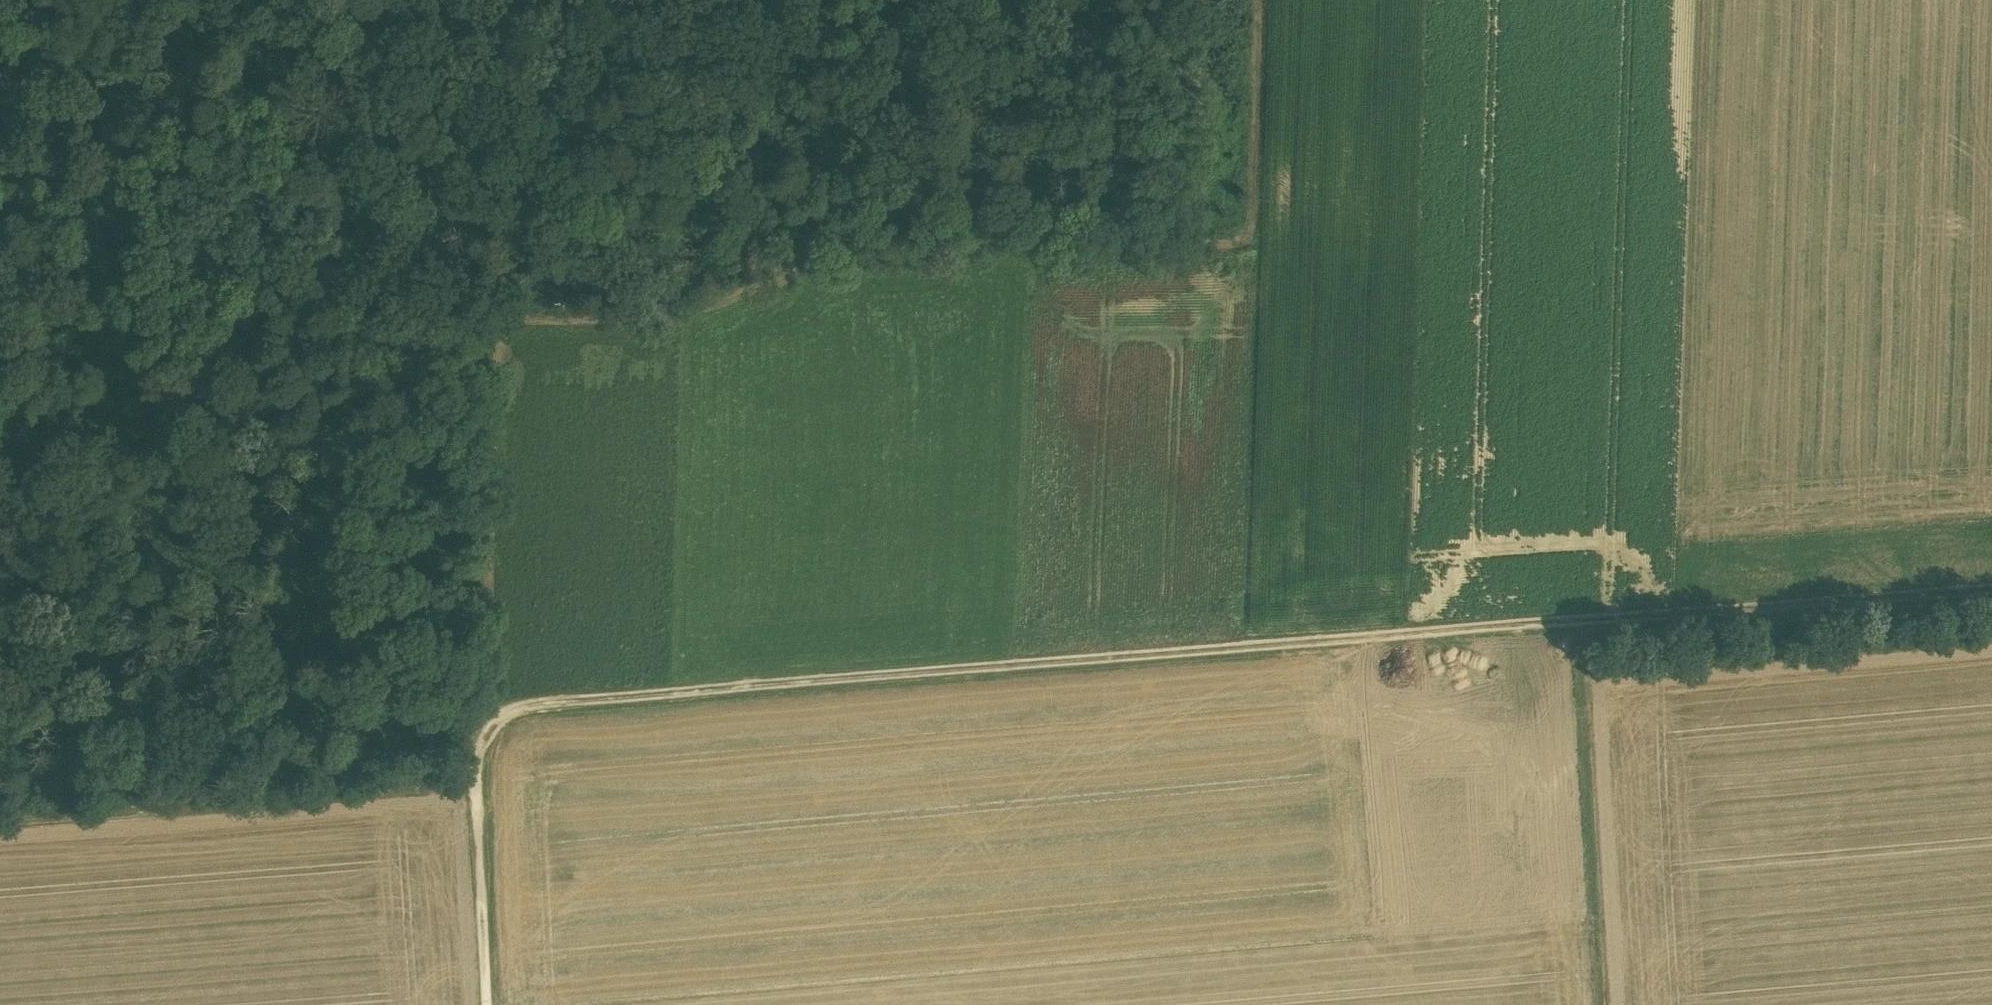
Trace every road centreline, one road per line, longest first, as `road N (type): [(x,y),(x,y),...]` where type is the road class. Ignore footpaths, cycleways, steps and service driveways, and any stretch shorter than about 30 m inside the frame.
road 1 (track): [(478,709),(1991,586)]
road 2 (track): [(1262,0),(1256,249),(827,248),(700,307),(488,316),(478,709)]
road 3 (track): [(478,709),(474,773),(0,815)]
road 4 (track): [(1577,620),(1602,1004)]
road 5 (track): [(486,1004),(474,773)]

